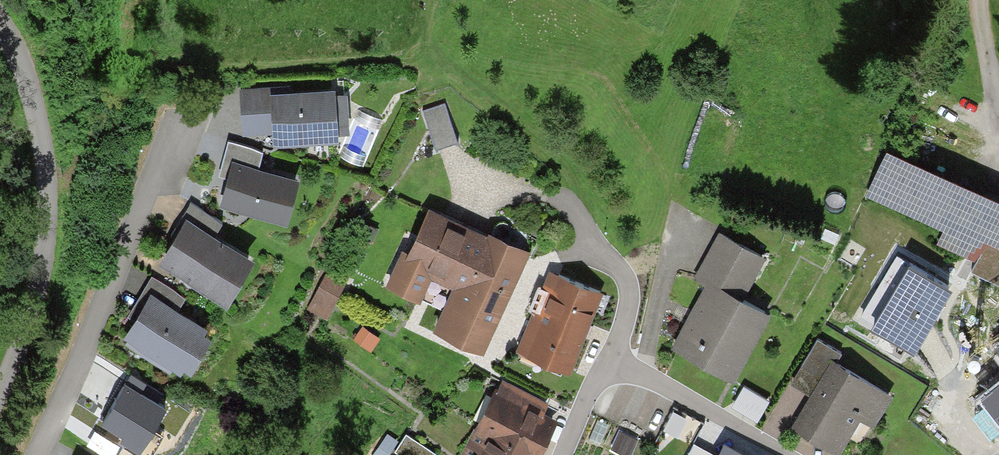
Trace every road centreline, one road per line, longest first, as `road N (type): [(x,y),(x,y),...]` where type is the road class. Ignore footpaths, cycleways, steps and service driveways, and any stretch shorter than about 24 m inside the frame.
road 1 (unclassified): [(0,369),(50,236),(46,145),(0,13)]
road 2 (residential): [(128,234),(31,454)]
road 3 (residential): [(781,454),(597,355)]
road 4 (residential): [(568,196),(597,241),(616,297),(597,355)]
road 5 (track): [(998,137),(972,0)]

